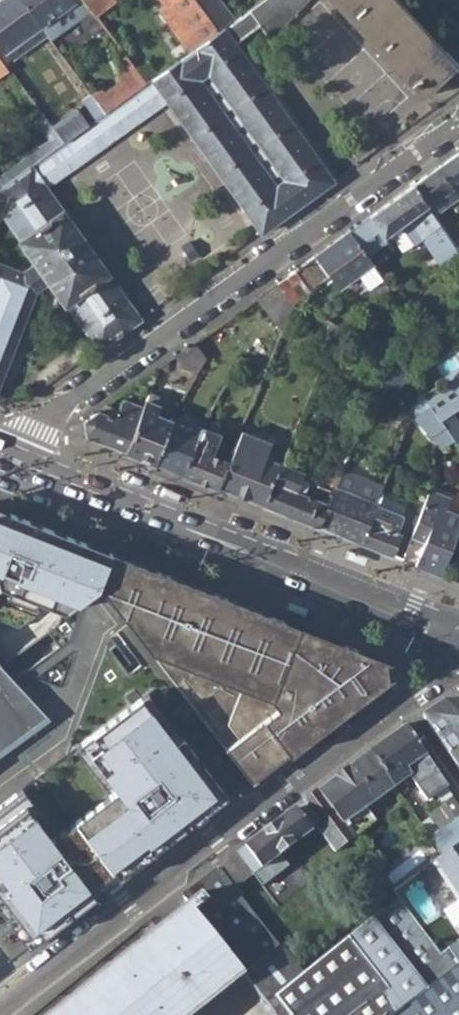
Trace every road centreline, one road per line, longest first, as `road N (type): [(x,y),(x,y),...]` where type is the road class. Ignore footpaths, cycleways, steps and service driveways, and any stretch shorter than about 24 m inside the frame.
road 1 (residential): [(458,123),(41,419),(0,457)]
road 2 (residential): [(0,1007),(402,705)]
road 3 (primary): [(458,638),(0,463)]

